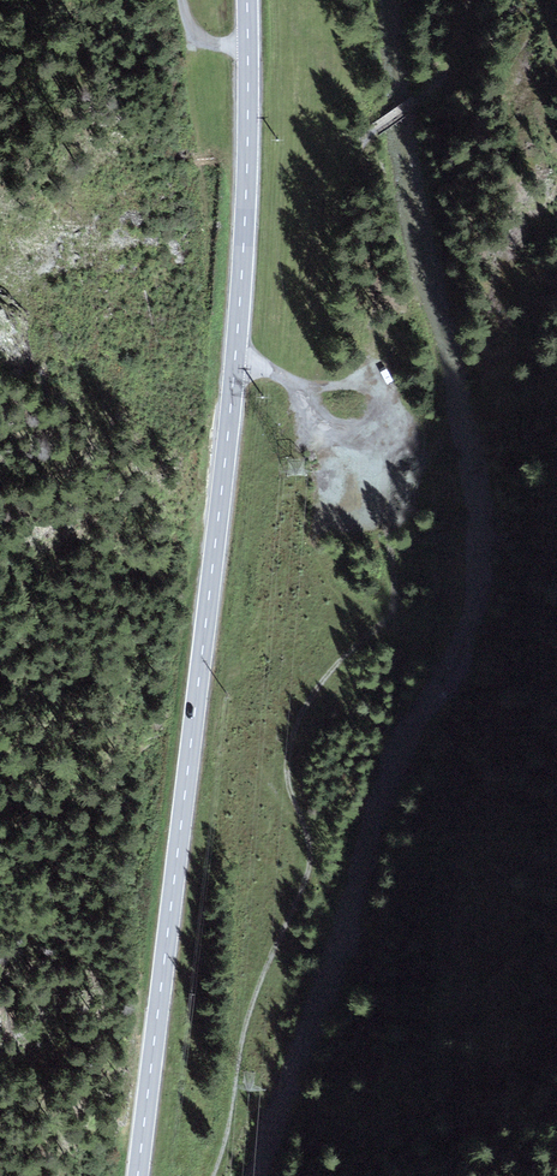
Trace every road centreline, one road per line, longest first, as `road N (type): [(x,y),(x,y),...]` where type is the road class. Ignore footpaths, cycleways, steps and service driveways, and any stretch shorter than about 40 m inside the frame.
road 1 (primary): [(138,1175),(235,359),(246,192),(247,0)]
road 2 (track): [(307,392),(375,470),(395,600),(385,621),(322,682),(292,736),(287,775),(310,862),(246,1022),(226,1145),(212,1175)]
road 3 (track): [(468,0),(444,74),(374,130),(348,164),(325,226),(307,392)]

